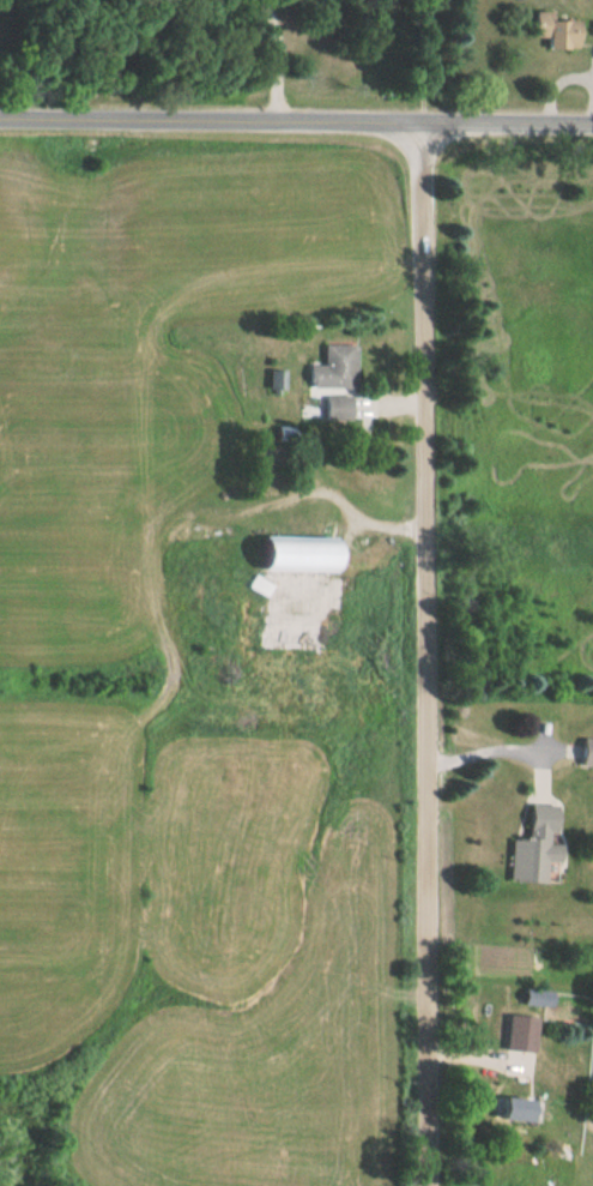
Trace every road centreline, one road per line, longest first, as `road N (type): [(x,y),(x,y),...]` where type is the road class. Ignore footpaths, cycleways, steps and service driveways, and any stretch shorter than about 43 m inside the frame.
road 1 (residential): [(422,1185),(424,116)]
road 2 (tertiary): [(592,118),(0,117)]

